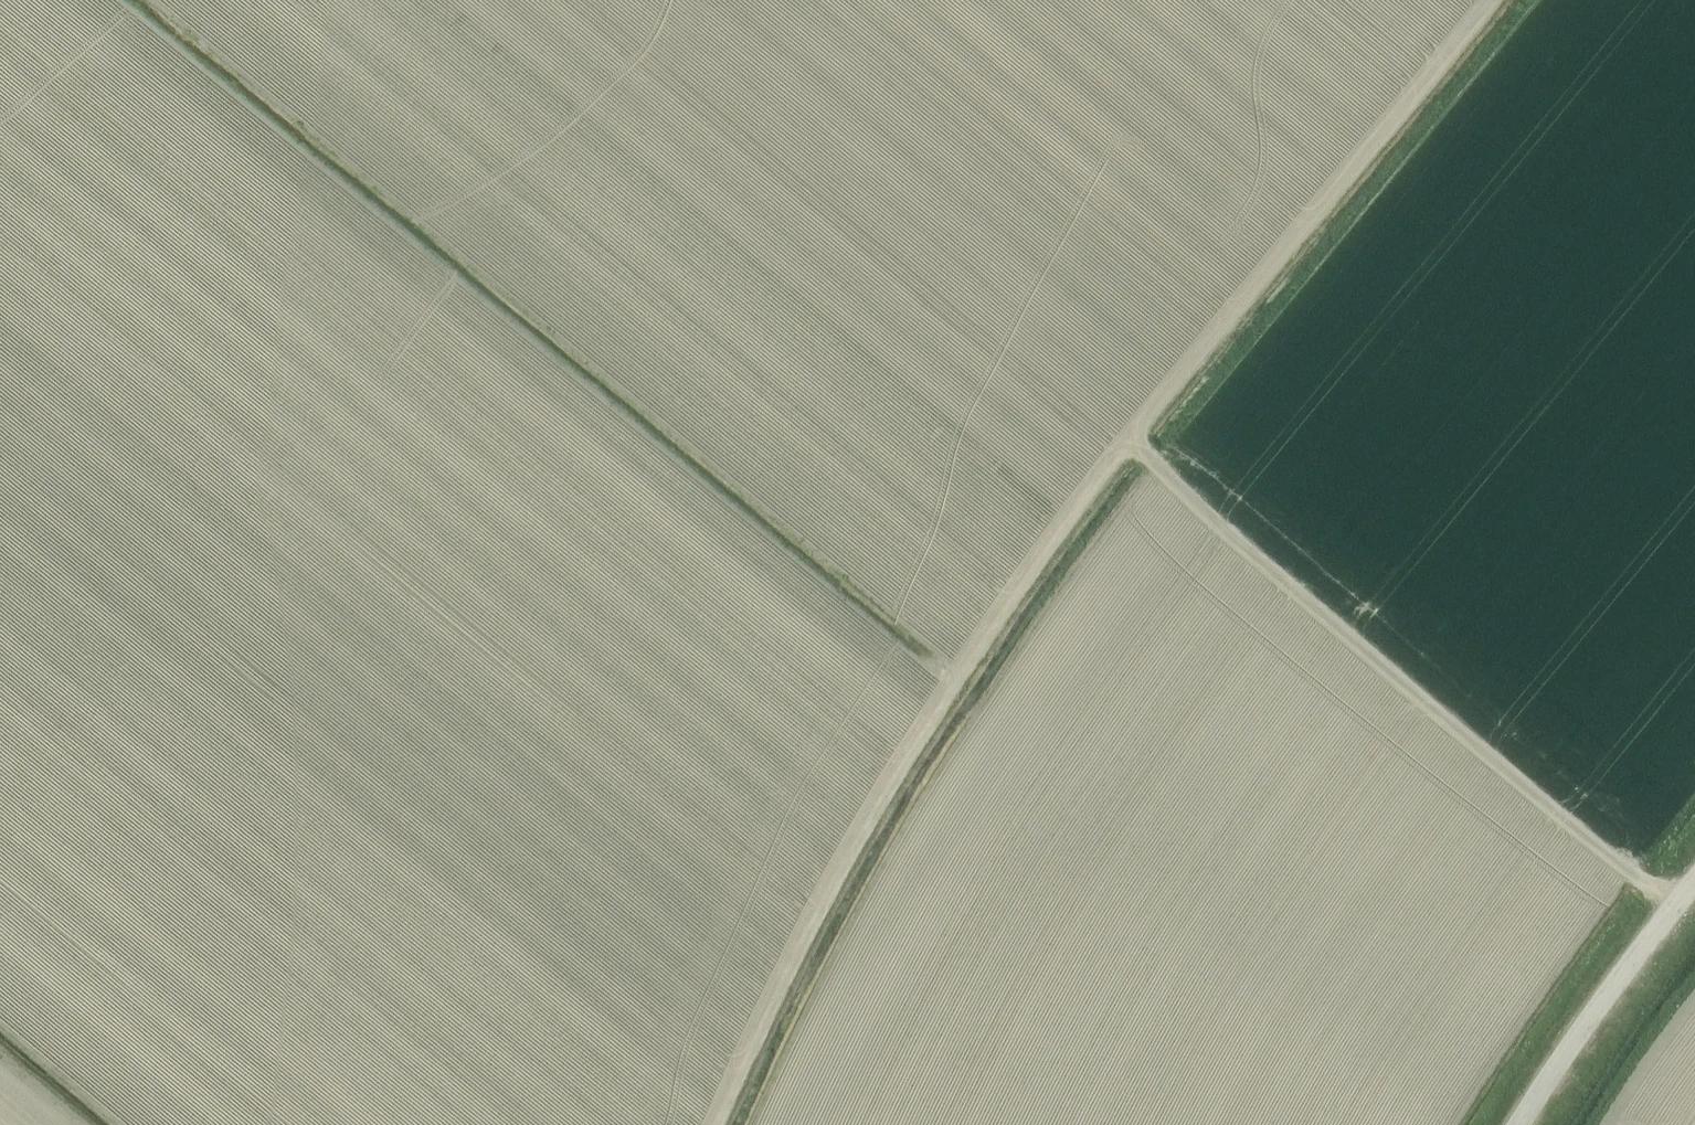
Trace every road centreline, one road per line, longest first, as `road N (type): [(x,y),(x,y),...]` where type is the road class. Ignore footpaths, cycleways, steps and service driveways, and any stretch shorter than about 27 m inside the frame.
road 1 (unclassified): [(1517,1124),(1694,880)]

